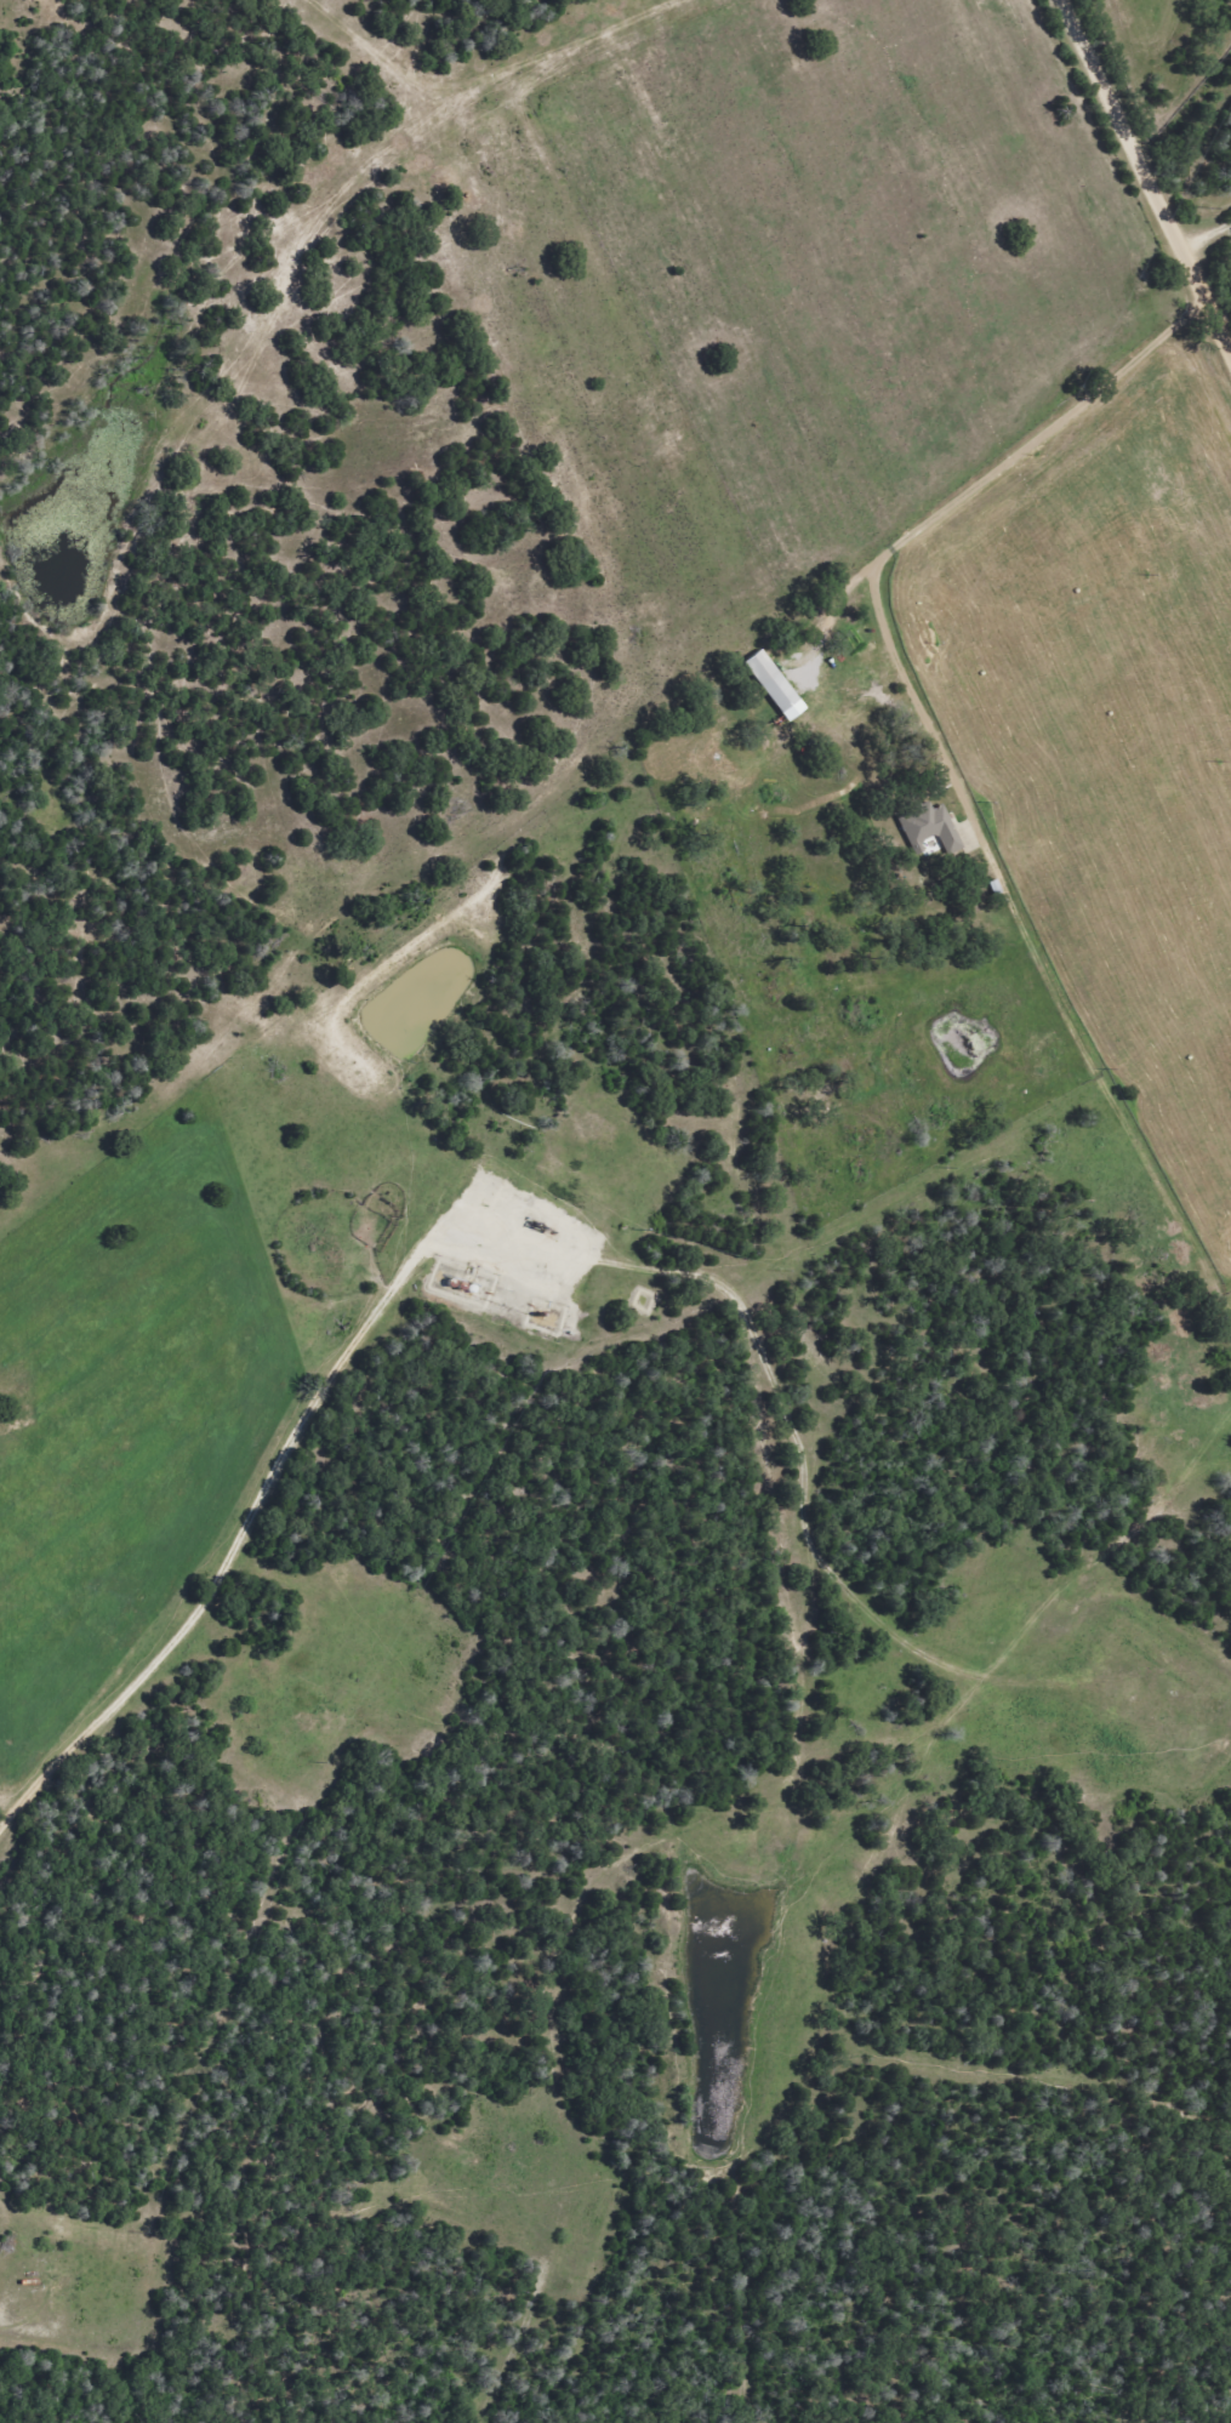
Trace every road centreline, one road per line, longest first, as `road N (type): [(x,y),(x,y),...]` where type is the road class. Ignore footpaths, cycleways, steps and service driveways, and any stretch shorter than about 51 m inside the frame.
road 1 (residential): [(0,1817),(183,1630),(234,1558),(375,1313),(405,1276),(445,1253),(614,1255),(677,1265),(720,1289),(781,1402),(811,1529),(849,1591),(917,1642),(1015,1682),(1129,1689)]
road 2 (tertiary): [(1230,357),(1063,0)]
road 3 (residential): [(478,2422),(558,2200)]

